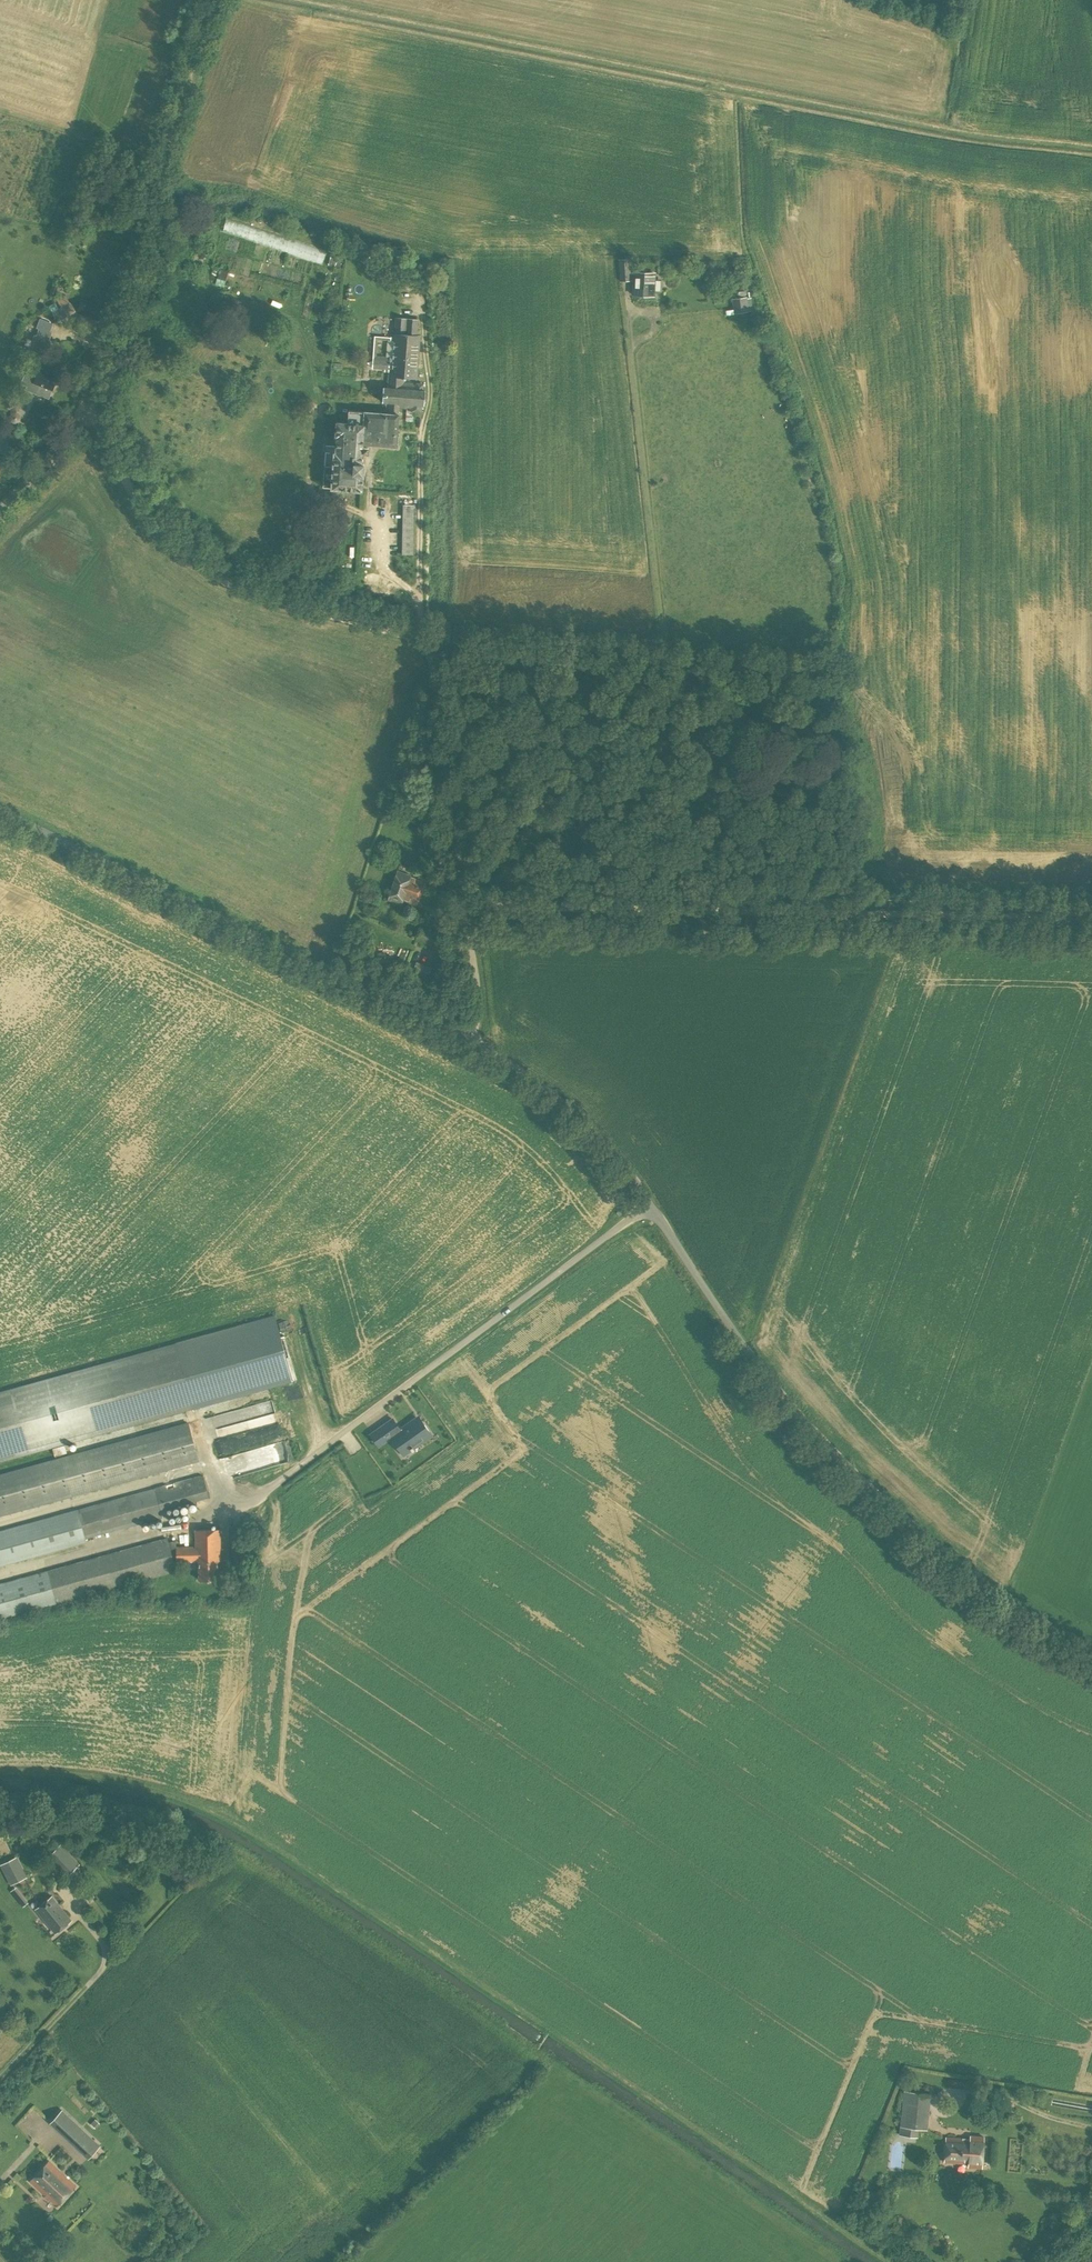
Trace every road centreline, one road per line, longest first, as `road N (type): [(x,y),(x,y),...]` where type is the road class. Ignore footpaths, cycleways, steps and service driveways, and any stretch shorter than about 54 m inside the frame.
road 1 (unclassified): [(1091,1655),(1064,1644),(953,1561),(874,1490),(800,1415),(722,1315),(609,1140),(571,1103),(470,1041)]
road 2 (track): [(1091,920),(465,906)]
road 3 (unclassified): [(0,514),(52,461),(90,404),(214,0)]
road 4 (unclassified): [(470,1041),(0,810)]
road 5 (track): [(84,413),(143,511),(197,567),(246,594),(424,640)]
road 6 (unclassified): [(470,1041),(478,1006),(424,640)]

